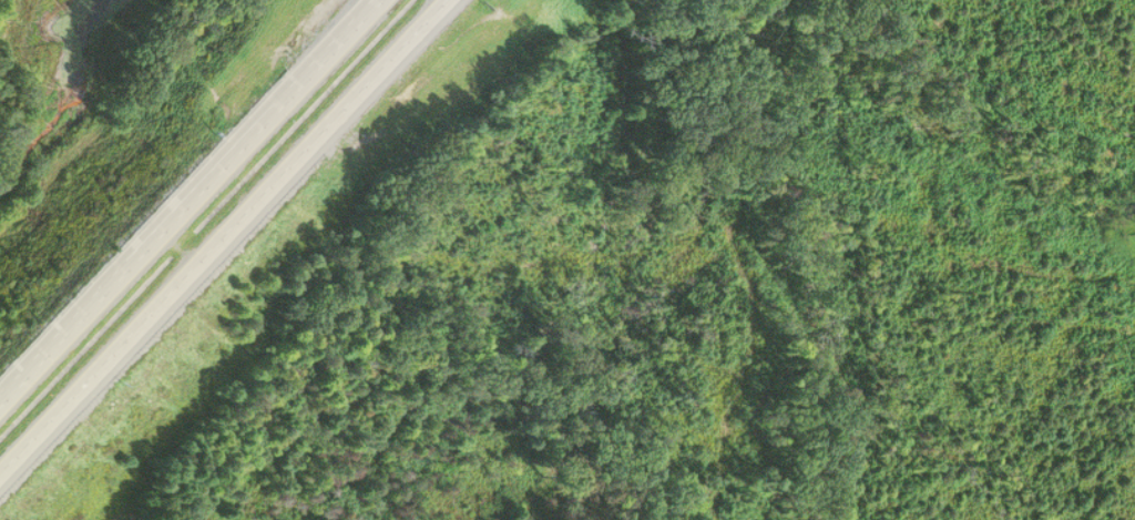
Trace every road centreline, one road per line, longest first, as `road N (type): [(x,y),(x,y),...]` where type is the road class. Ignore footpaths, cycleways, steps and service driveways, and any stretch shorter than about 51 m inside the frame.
road 1 (motorway): [(0,474),(449,0)]
road 2 (motorway): [(375,0),(0,392)]

